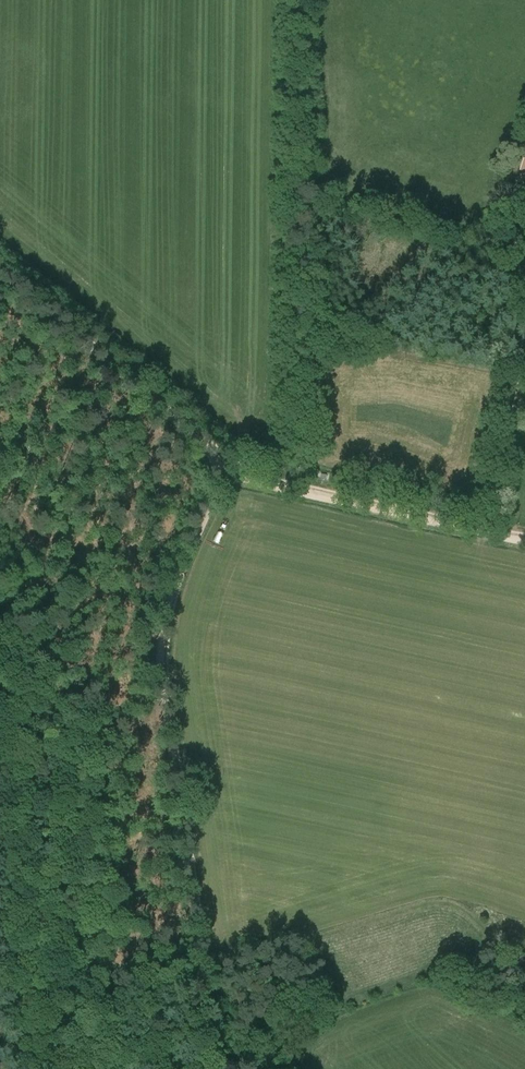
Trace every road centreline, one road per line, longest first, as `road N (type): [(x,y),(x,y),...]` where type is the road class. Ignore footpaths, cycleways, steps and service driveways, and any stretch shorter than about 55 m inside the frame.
road 1 (track): [(219,1068),(163,654),(177,574),(226,466)]
road 2 (track): [(226,466),(0,274)]
road 3 (track): [(524,541),(237,473)]
road 4 (track): [(202,959),(136,1010),(84,1068)]

